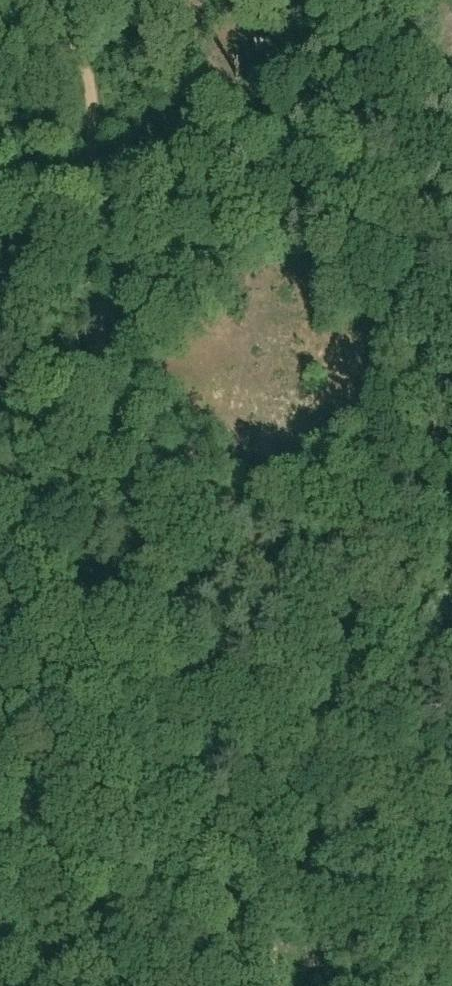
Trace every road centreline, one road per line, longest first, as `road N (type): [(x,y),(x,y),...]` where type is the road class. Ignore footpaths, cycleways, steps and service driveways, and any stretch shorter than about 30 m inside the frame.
road 1 (track): [(0,448),(74,442),(238,533),(253,552),(330,511),(363,466),(388,405),(395,242),(406,180),(451,53)]
road 2 (track): [(135,473),(113,415),(96,318),(114,181),(92,0)]
road 3 (track): [(253,552),(282,985)]
road 4 (track): [(261,717),(153,688),(1,599)]
road 5 (track): [(451,148),(406,180),(405,100),(427,23)]

